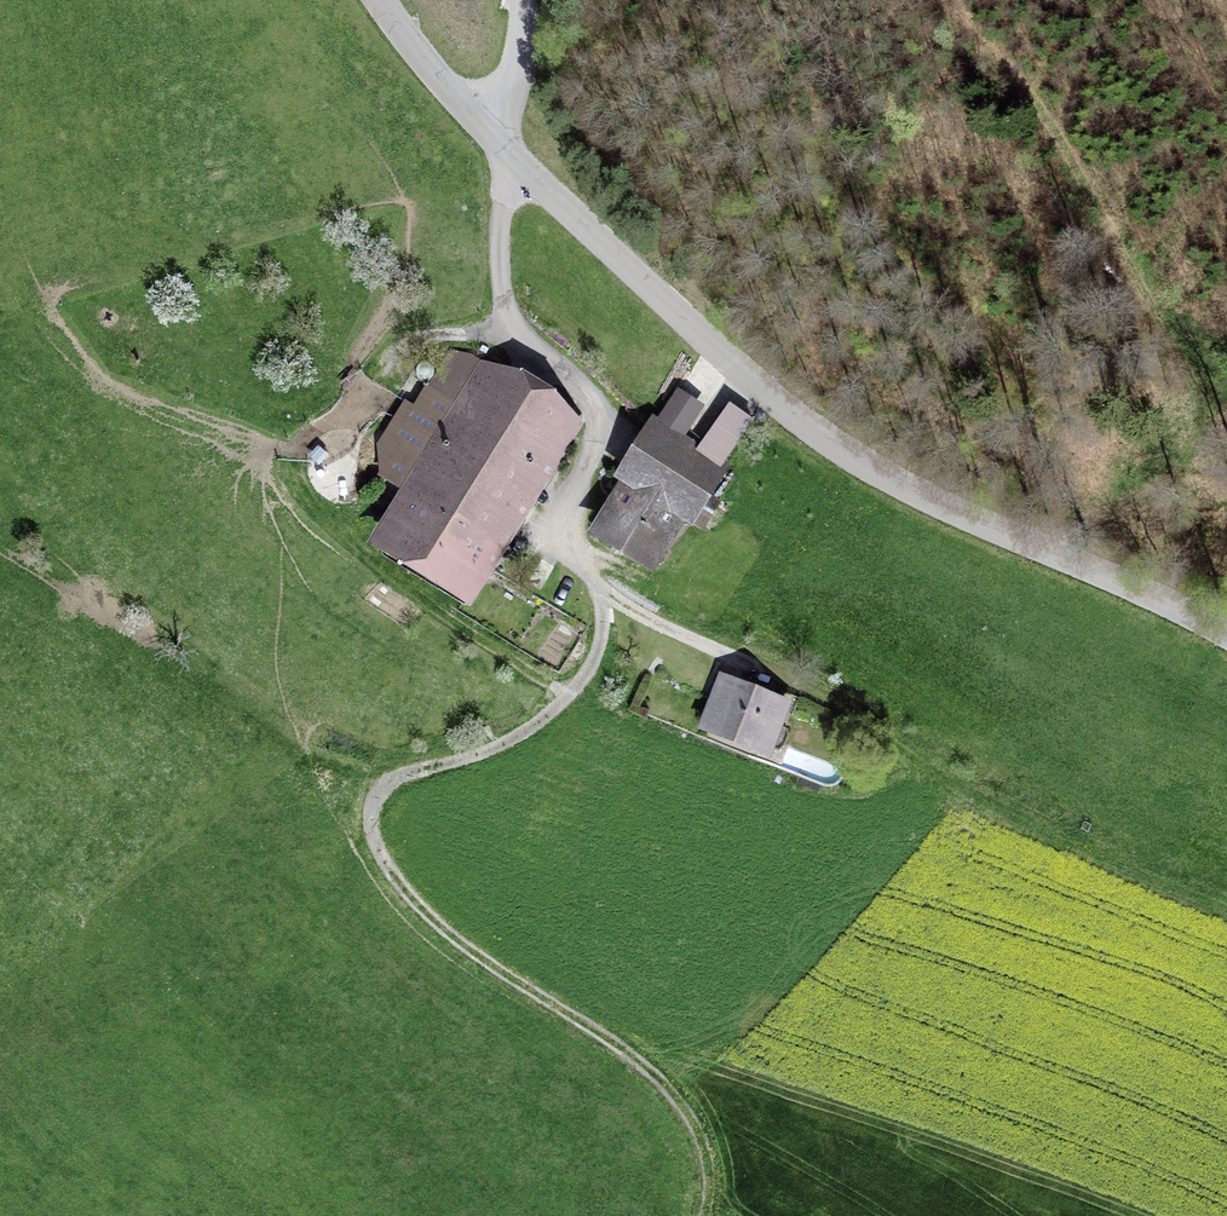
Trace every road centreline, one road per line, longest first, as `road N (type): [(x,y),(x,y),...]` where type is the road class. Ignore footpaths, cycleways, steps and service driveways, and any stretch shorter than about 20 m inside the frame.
road 1 (track): [(503,145),(498,269),(506,308),(596,416),(572,539),(575,566),(596,589),(599,650),(542,730),(503,755),(387,795),(370,825),(374,847),(420,915),(618,1050),(666,1095),(697,1136),(711,1173),(706,1215)]
road 2 (tertiary): [(380,0),(503,145),(708,345),(812,424),(868,464),(1057,560),(1226,632)]
road 3 (track): [(1022,543),(1137,496),(1191,445),(1198,410),(1176,331),(1025,90),(946,0)]
road 4 (track): [(596,589),(810,687),(941,775),(1226,909)]
road 5 (track): [(406,784),(345,768),(280,737),(172,650),(54,572)]
road 6 (track): [(503,145),(522,33),(519,0)]

